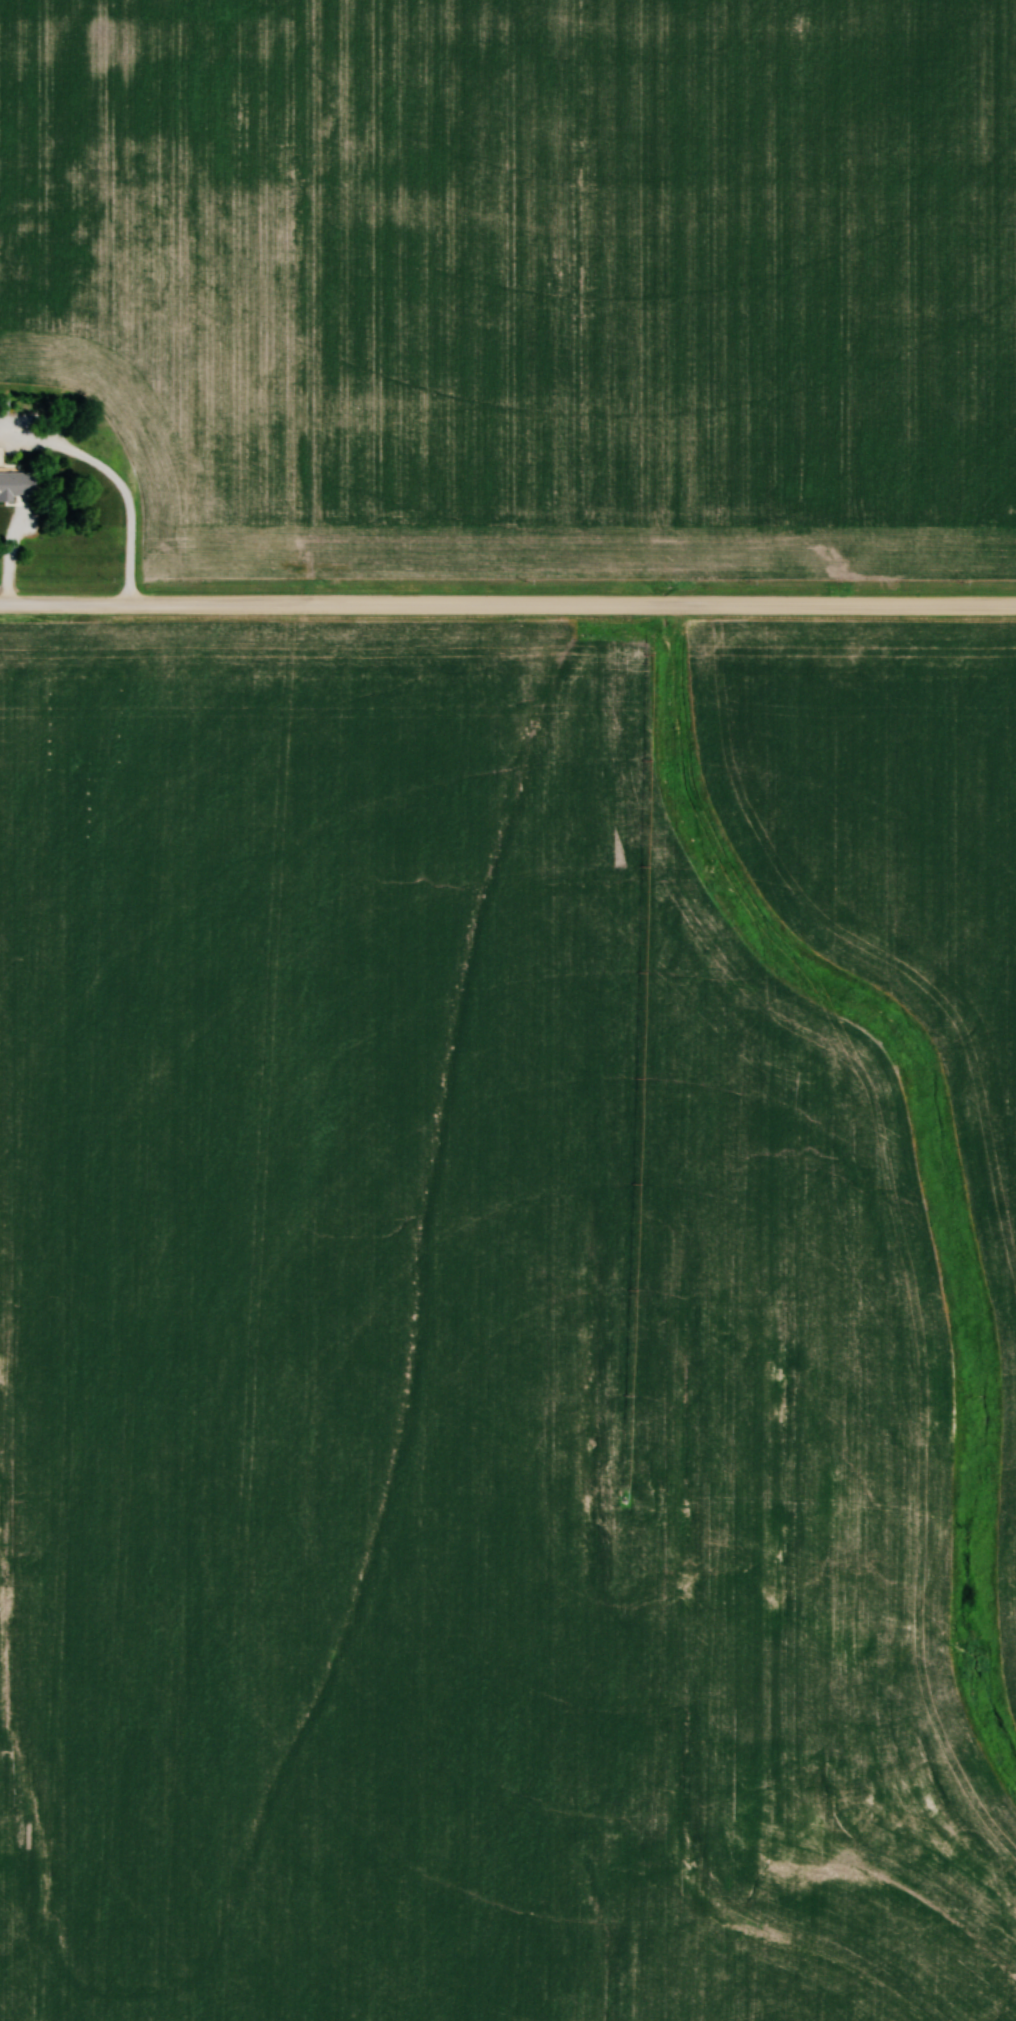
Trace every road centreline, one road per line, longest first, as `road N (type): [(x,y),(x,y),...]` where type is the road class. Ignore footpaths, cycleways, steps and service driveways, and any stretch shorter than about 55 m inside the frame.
road 1 (residential): [(1015,609),(0,607)]

